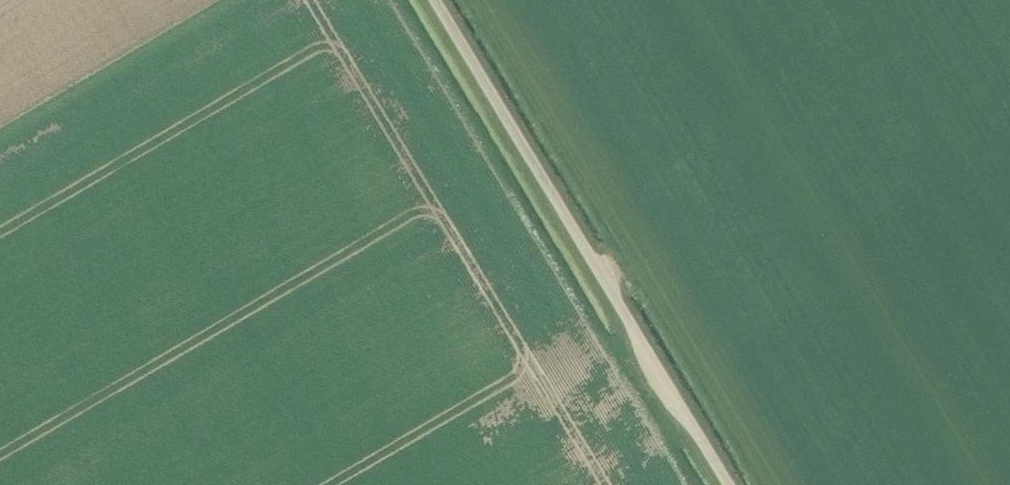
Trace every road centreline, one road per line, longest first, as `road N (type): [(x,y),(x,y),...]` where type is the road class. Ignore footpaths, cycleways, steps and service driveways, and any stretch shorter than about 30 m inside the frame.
road 1 (unclassified): [(727,484),(433,0)]

